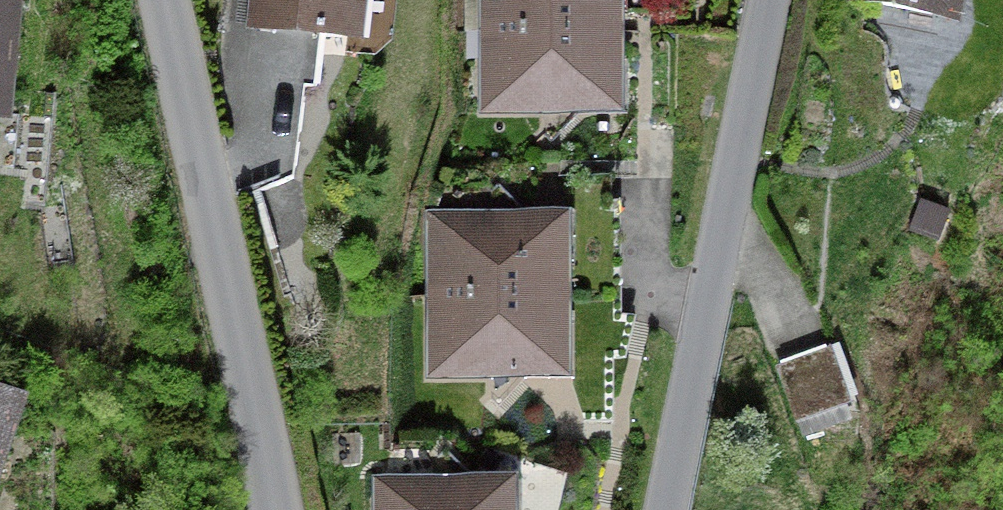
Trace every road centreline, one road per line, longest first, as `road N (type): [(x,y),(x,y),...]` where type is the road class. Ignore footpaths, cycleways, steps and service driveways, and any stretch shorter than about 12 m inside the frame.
road 1 (tertiary): [(158,0),(276,509)]
road 2 (tertiary): [(666,509),(770,0)]

